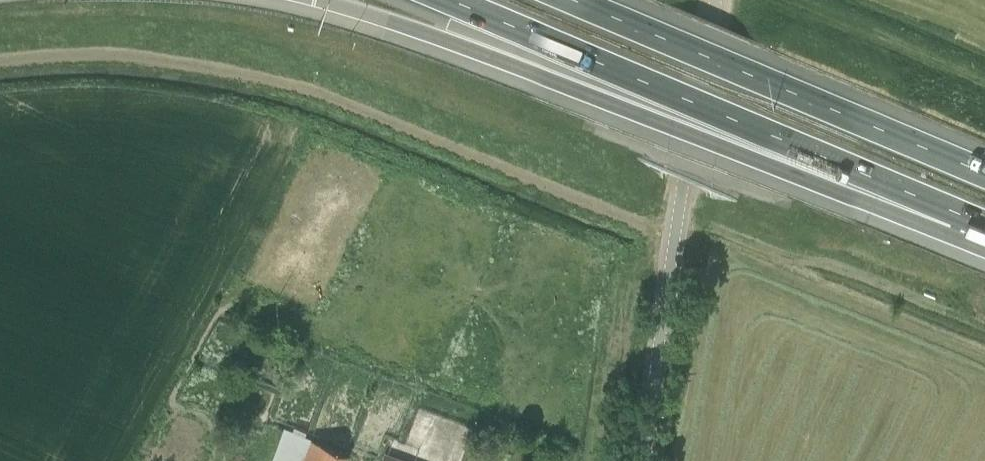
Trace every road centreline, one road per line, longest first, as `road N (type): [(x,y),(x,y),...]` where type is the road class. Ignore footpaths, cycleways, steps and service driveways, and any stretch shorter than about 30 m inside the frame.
road 1 (motorway): [(315,0),(957,216)]
road 2 (motorway): [(444,0),(957,216)]
road 3 (tertiary): [(640,460),(715,0)]
road 4 (motorway): [(984,165),(599,0)]

